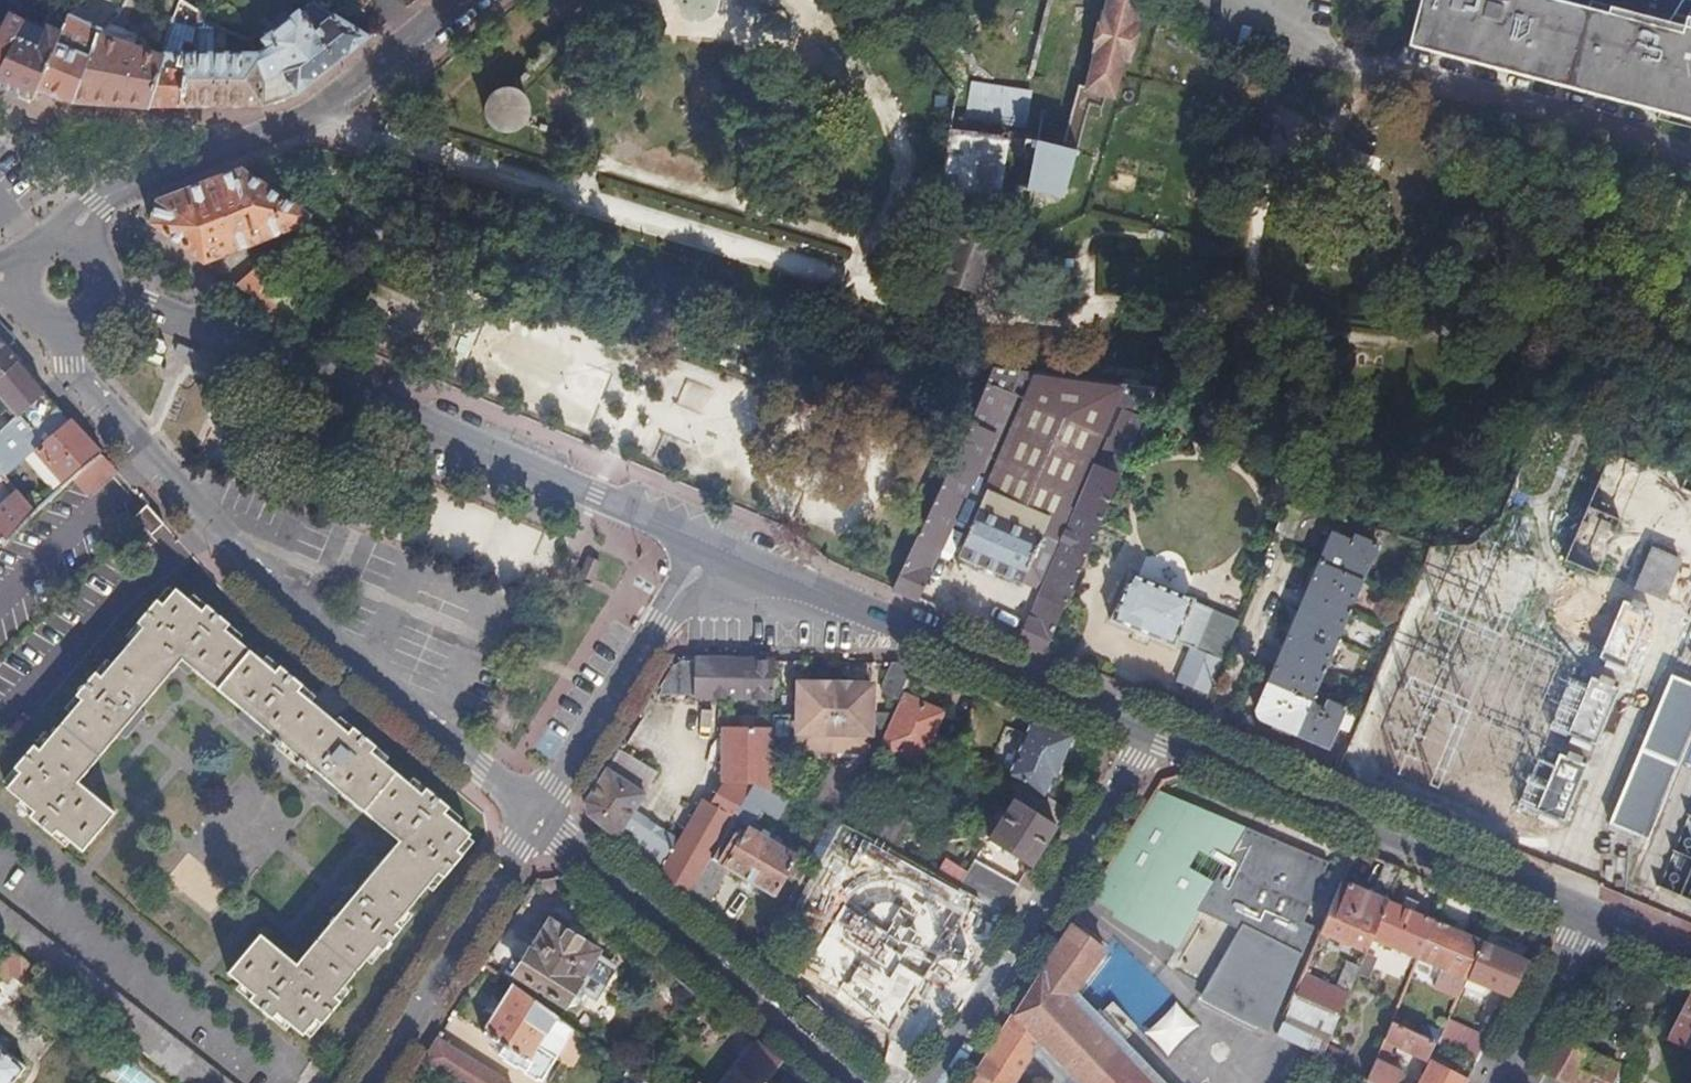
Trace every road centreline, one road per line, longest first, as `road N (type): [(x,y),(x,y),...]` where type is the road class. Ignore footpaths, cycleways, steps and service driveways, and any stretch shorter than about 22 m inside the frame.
road 1 (residential): [(46,322),(68,363),(239,560),(538,814)]
road 2 (tertiary): [(105,282),(716,546)]
road 3 (tertiary): [(716,546),(1154,731)]
road 4 (tertiary): [(62,225),(130,185),(309,119),(458,0)]
road 5 (tertiary): [(1154,731),(1571,908)]
road 6 (residential): [(329,1082),(0,814)]
road 7 (residential): [(856,1082),(538,814)]
road 8 (residential): [(934,1082),(1154,731)]
road 9 (residential): [(716,546),(538,814)]
road 10 (residential): [(538,814),(371,1082)]
road 11 (secondary): [(1589,915),(1504,1082)]

